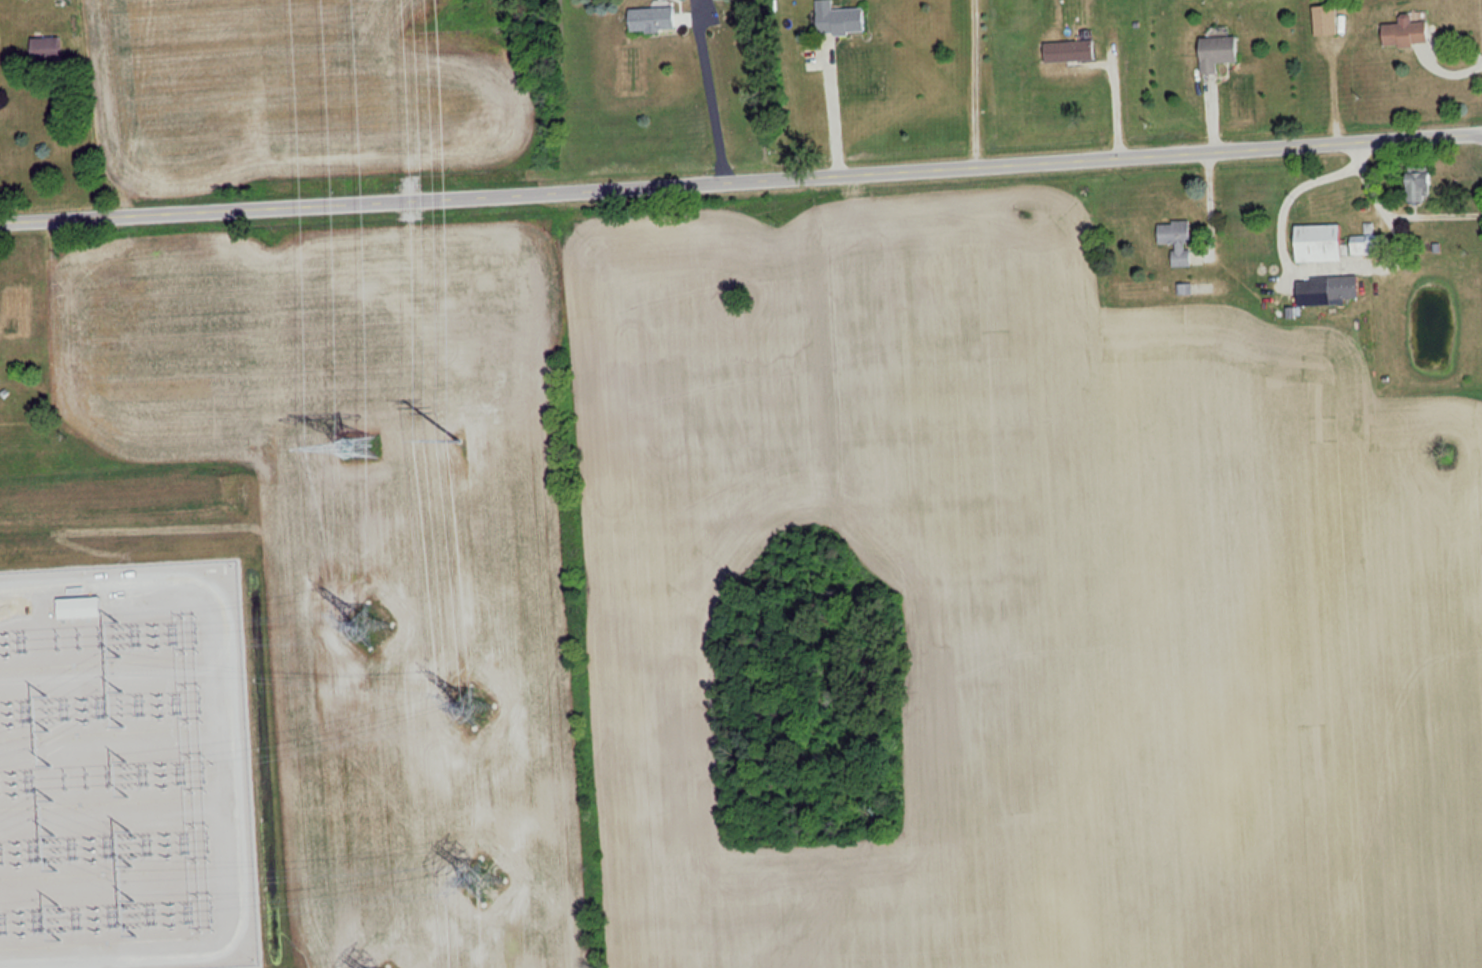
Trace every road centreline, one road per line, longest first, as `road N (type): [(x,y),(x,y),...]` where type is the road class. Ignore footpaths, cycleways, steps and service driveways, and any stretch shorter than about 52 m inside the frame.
road 1 (residential): [(0,214),(1481,138)]

